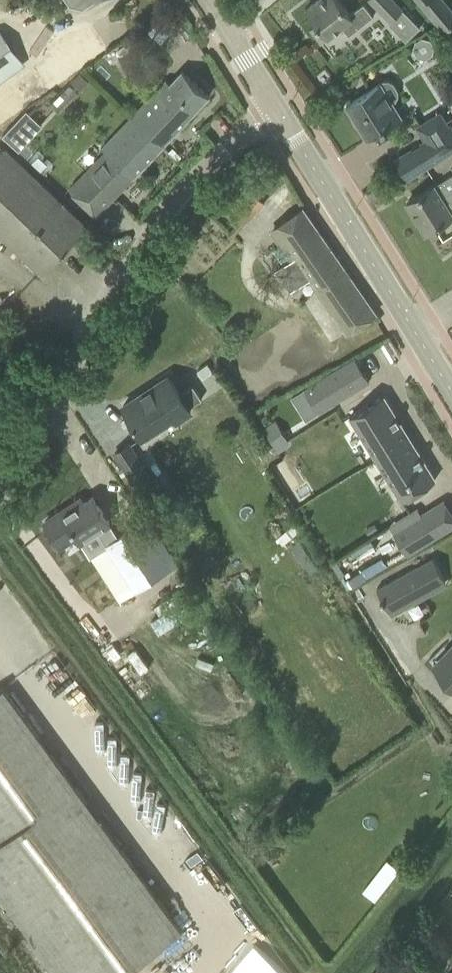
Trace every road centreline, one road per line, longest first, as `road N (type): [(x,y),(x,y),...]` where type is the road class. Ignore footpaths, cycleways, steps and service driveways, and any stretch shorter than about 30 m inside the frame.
road 1 (unclassified): [(0,495),(164,207),(257,118)]
road 2 (tertiary): [(451,396),(273,105)]

